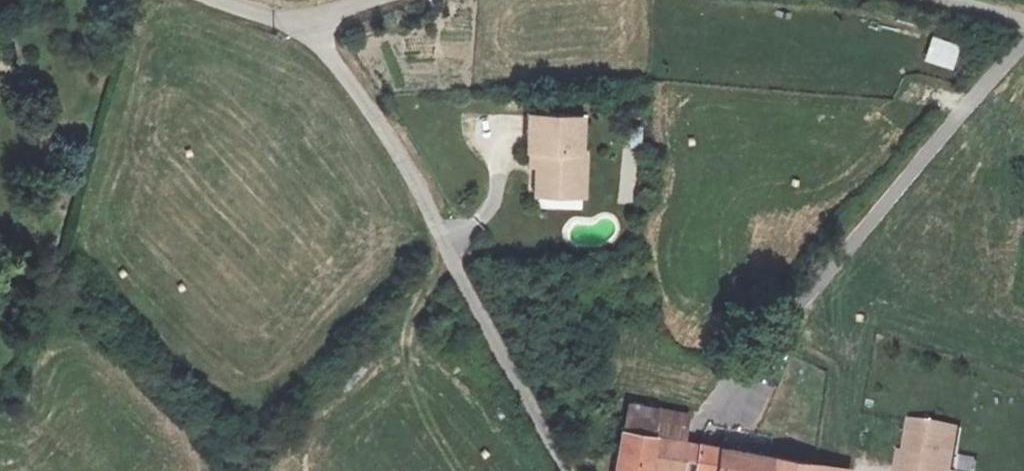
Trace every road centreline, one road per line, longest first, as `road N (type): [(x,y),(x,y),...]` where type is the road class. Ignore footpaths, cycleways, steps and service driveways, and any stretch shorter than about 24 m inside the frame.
road 1 (residential): [(300,29),(374,125),(558,470)]

